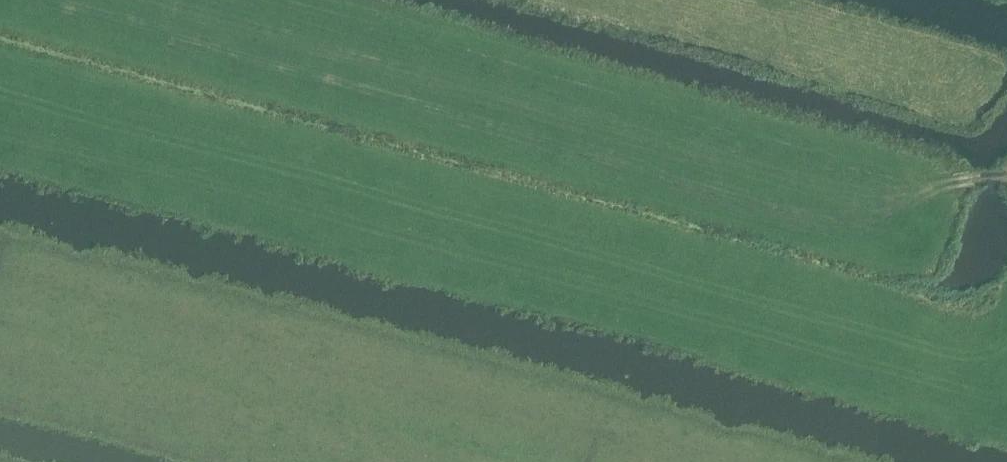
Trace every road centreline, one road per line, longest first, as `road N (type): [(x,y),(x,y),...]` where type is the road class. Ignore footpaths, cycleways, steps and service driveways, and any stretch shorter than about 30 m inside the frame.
road 1 (track): [(969,180),(886,201),(130,0)]

